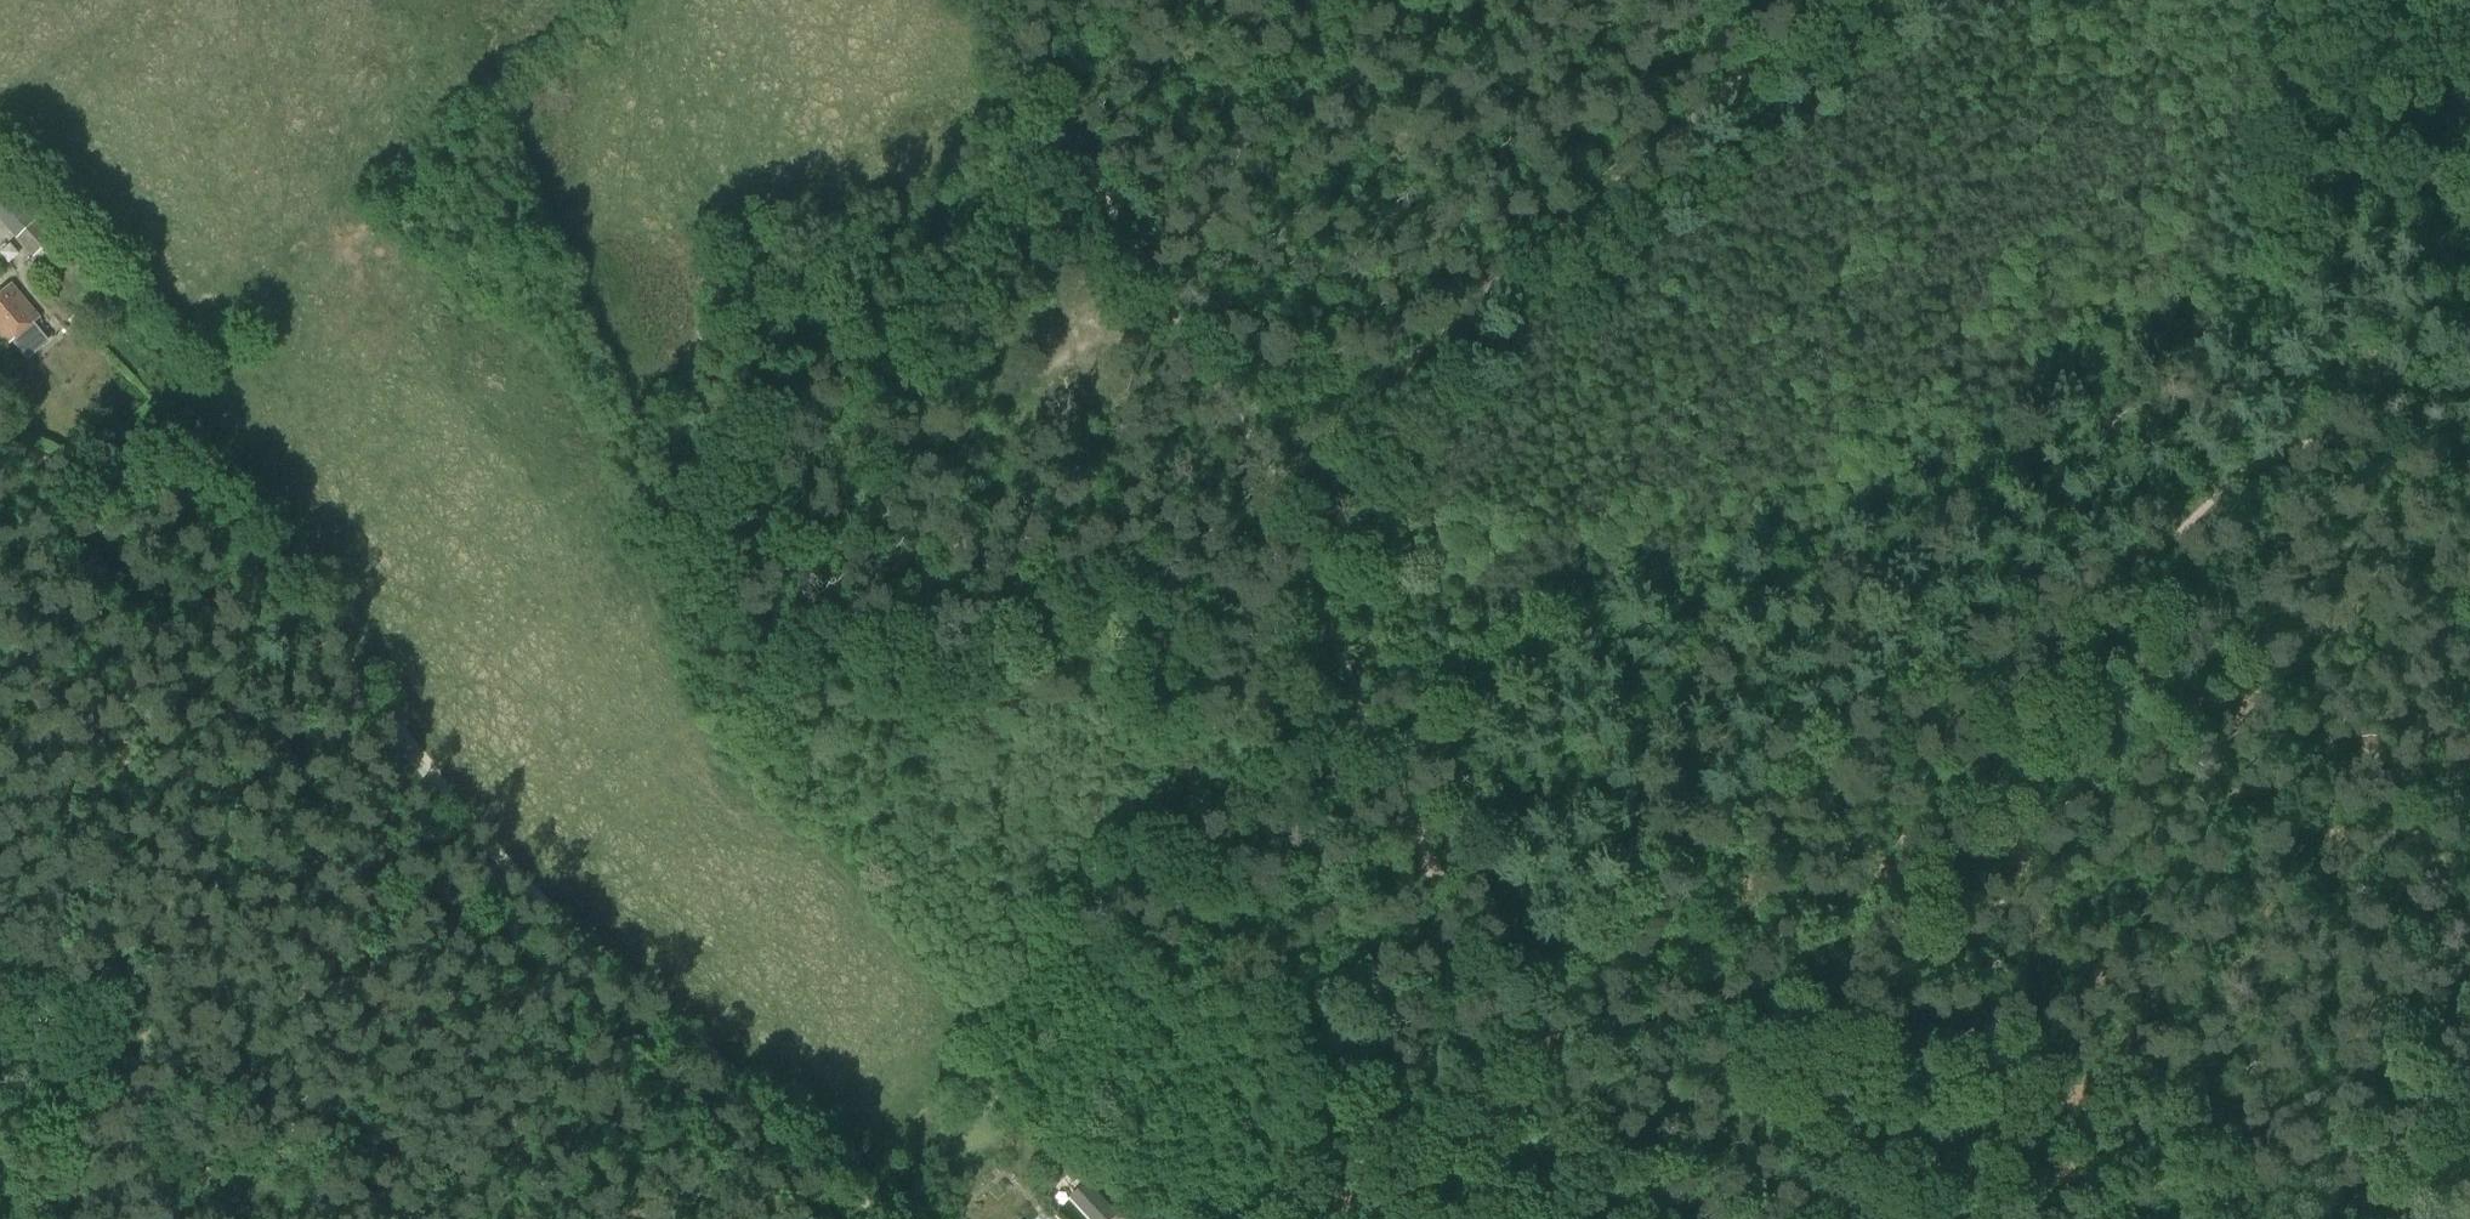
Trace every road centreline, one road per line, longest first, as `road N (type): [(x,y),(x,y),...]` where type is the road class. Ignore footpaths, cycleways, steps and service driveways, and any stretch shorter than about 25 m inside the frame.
road 1 (track): [(889,1218),(500,859),(262,546),(162,487),(0,422)]
road 2 (track): [(1481,968),(1947,641),(2092,561),(2178,537),(2284,460),(2333,445),(2396,451),(2469,517)]
road 3 (track): [(1642,1218),(1481,968),(1302,571),(1279,494)]
road 4 (track): [(1827,0),(1548,226),(1279,494)]
road 5 (track): [(1279,494),(983,0)]
road 6 (track): [(2469,1086),(2341,1218)]

